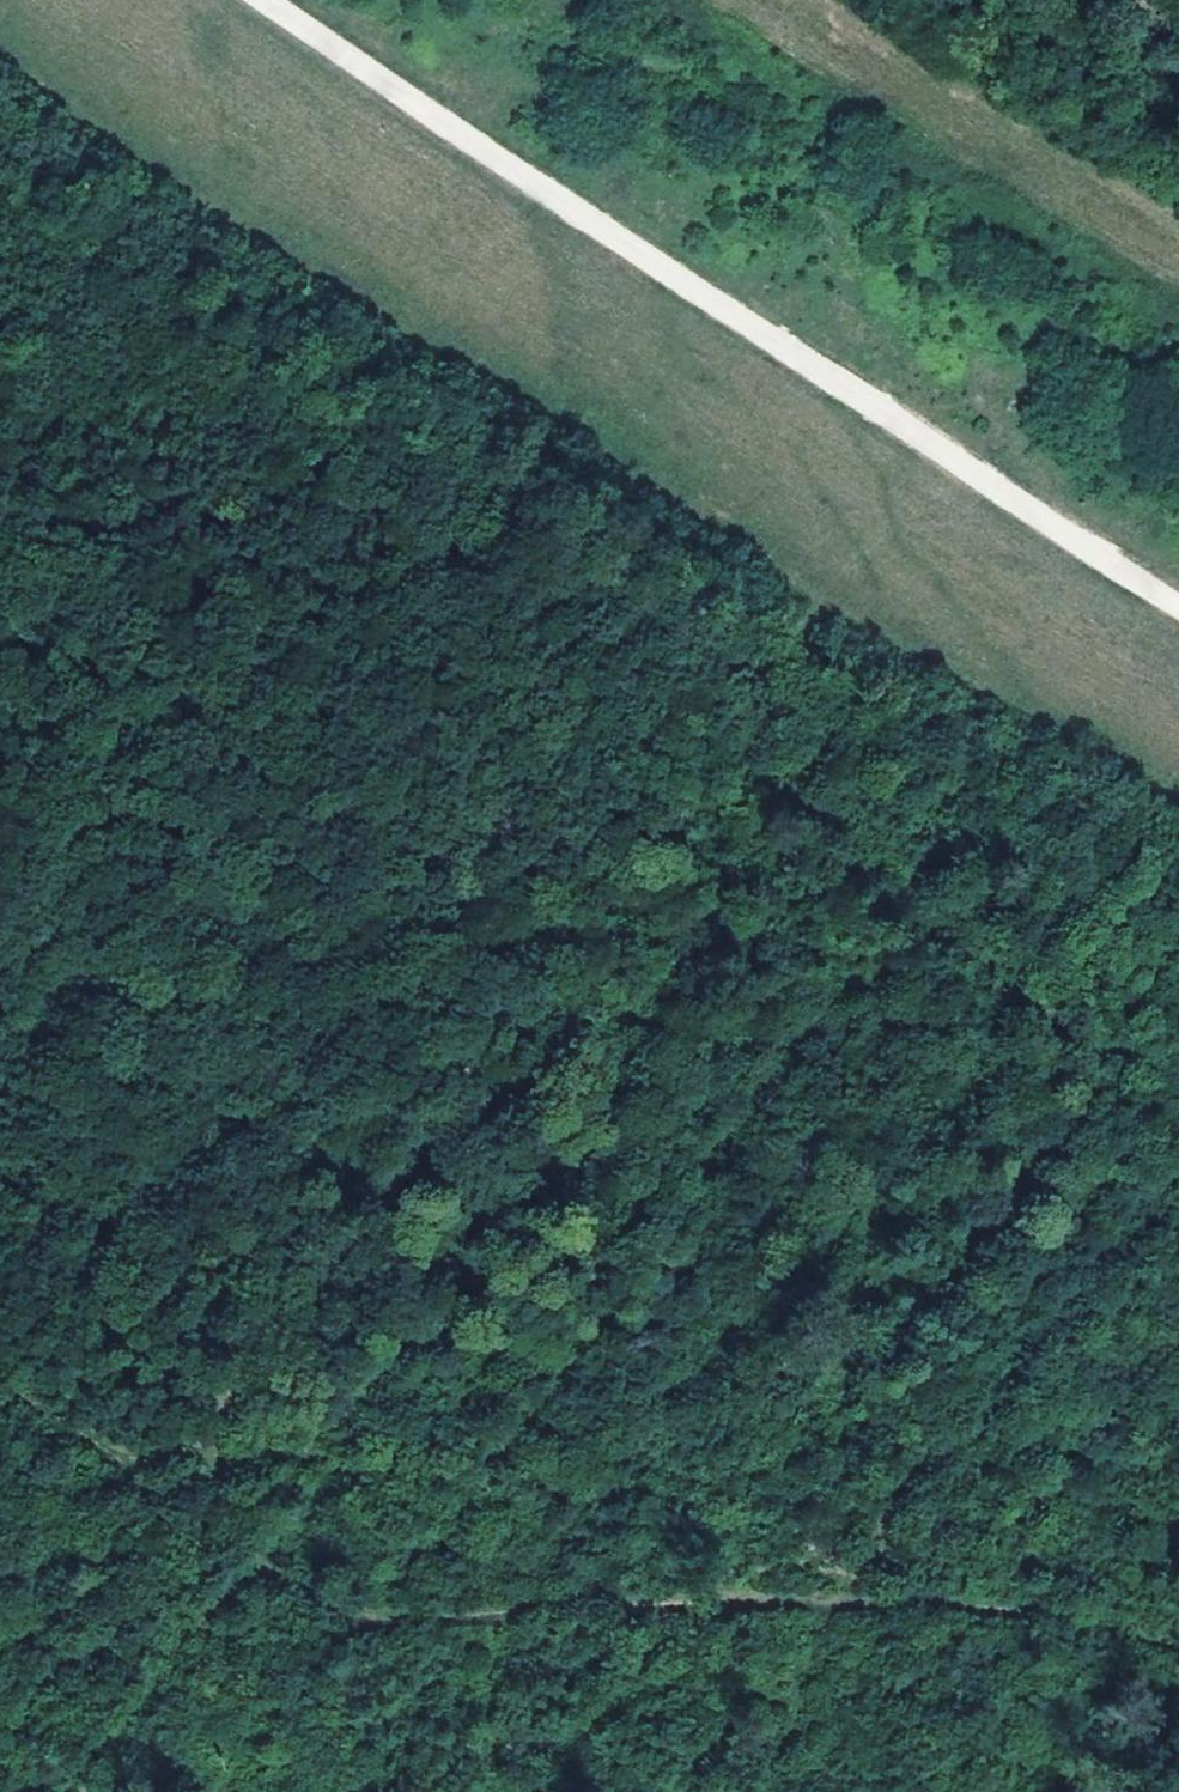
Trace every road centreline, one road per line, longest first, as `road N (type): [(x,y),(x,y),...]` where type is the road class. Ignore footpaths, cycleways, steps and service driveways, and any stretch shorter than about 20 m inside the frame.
road 1 (track): [(255,0),(1178,607)]

